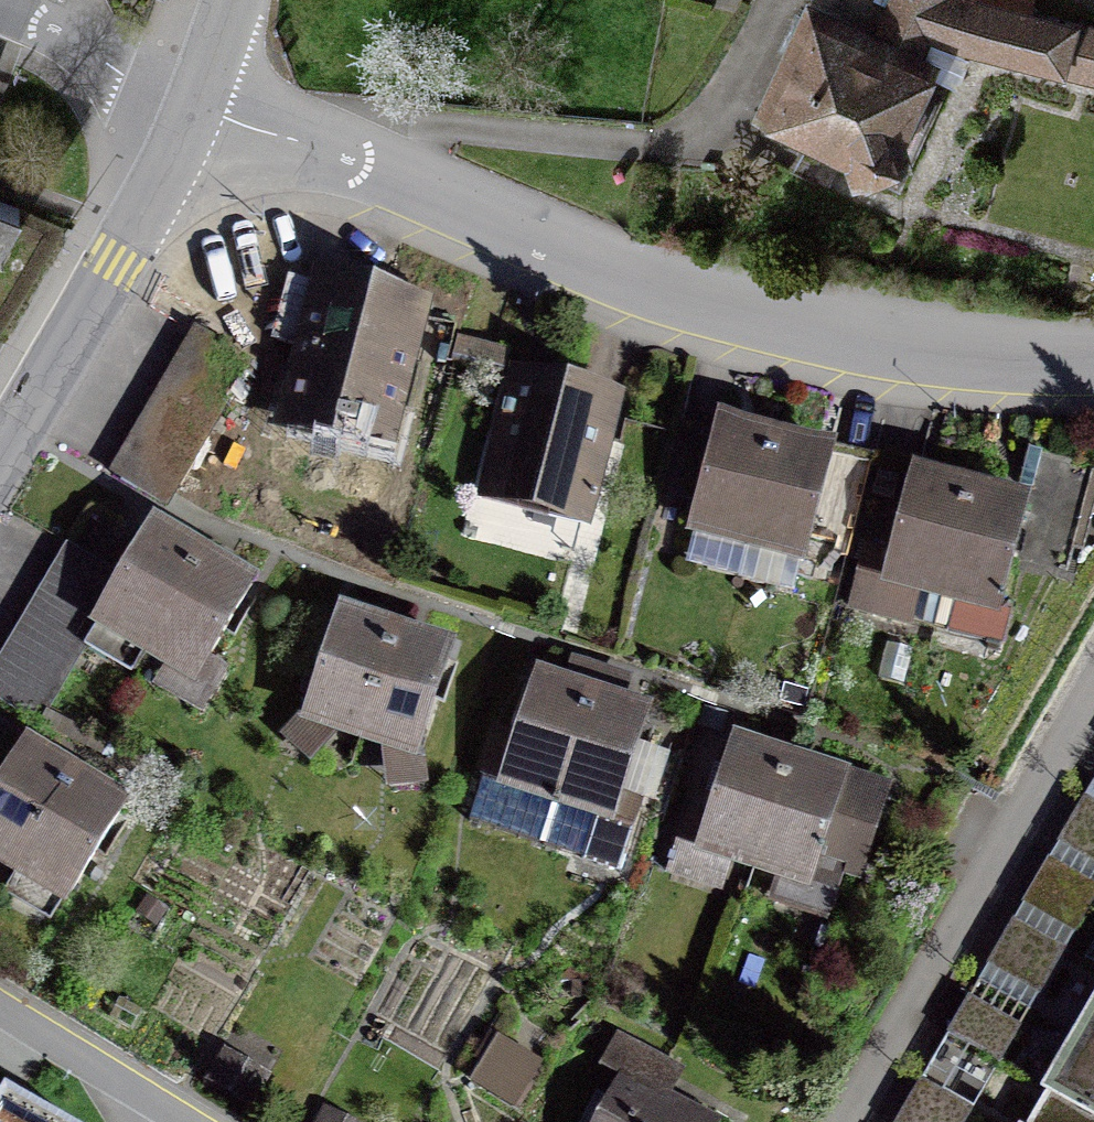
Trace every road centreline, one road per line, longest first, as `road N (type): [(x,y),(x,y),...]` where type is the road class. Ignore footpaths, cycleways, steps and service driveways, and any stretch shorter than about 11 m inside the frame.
road 1 (unclassified): [(1093,356),(965,353),(824,329),(642,281),(366,163),(199,107)]
road 2 (tertiary): [(0,463),(199,107)]
road 3 (residential): [(0,4),(199,107)]

